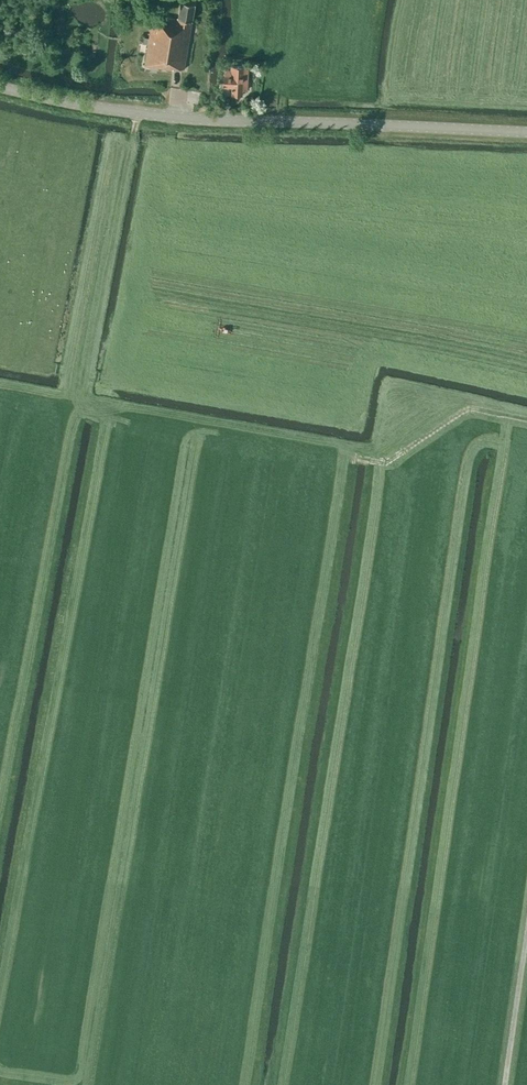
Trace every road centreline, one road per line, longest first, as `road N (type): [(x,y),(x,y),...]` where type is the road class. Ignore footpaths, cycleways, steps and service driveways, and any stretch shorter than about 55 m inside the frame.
road 1 (tertiary): [(0,85),(177,117),(526,130)]

